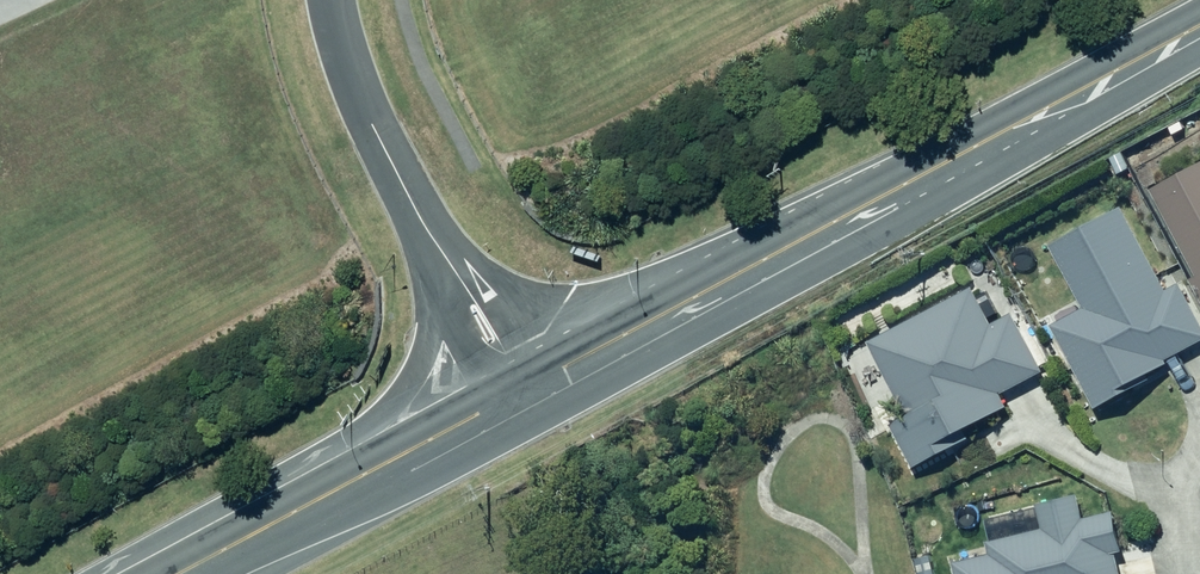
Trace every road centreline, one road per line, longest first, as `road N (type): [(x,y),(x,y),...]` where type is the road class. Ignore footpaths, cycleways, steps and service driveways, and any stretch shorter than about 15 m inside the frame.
road 1 (primary): [(669,309),(1199,21)]
road 2 (primary): [(122,573),(380,418),(410,380),(422,346),(419,227)]
road 3 (primary): [(179,573),(497,403)]
road 4 (residential): [(419,227),(349,82),(327,0)]
road 5 (residential): [(497,403),(443,301),(419,227)]
road 6 (primary): [(487,293),(537,314),(669,309)]
road 7 (primary): [(536,381),(669,309)]
road 8 (residential): [(1196,573),(1189,509),(1192,447),(1199,438)]

